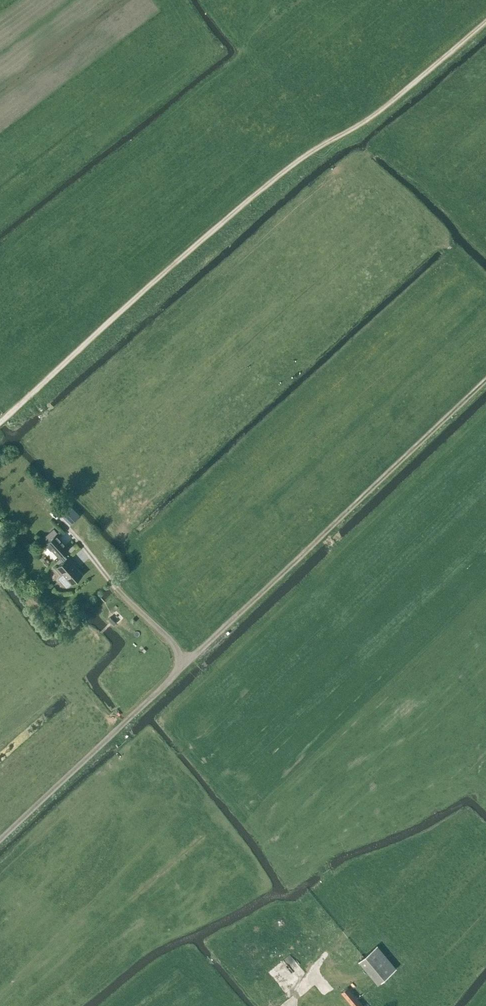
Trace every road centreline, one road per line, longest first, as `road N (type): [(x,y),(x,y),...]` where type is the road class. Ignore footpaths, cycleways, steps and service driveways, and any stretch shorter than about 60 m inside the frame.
road 1 (track): [(485,21),(363,124),(293,165),(0,423)]
road 2 (track): [(485,381),(186,665)]
road 3 (track): [(0,839),(186,665)]

